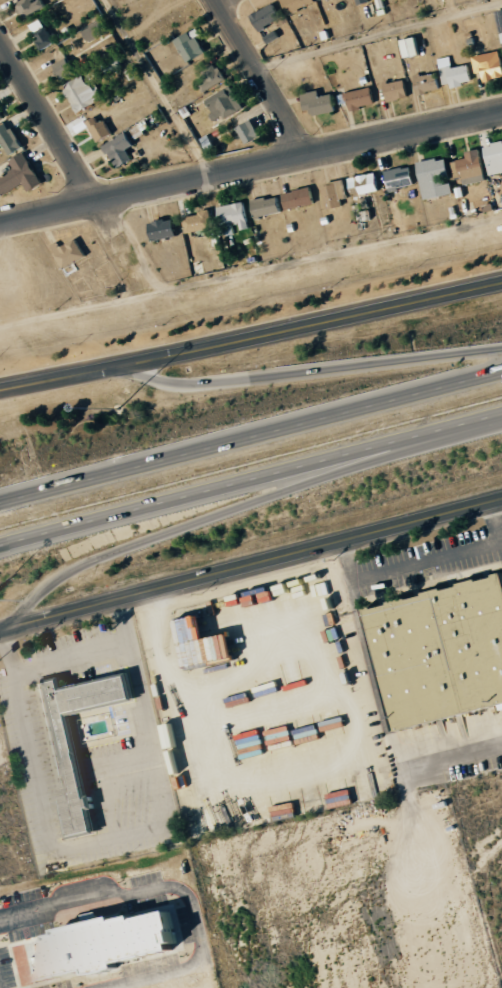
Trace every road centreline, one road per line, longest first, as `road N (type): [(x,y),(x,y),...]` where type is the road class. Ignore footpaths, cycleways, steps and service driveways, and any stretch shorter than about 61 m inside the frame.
road 1 (motorway): [(4,629),(59,577),(88,562),(501,422)]
road 2 (motorway): [(0,544),(501,412)]
road 3 (motorway): [(501,370),(0,501)]
road 4 (residential): [(0,225),(501,112)]
road 5 (secondary): [(4,629),(501,500)]
road 6 (secondary): [(121,368),(501,282)]
road 7 (motorway): [(501,347),(188,385),(121,368)]
road 8 (residential): [(0,41),(161,300)]
road 9 (residential): [(216,0),(311,155)]
road 10 (secondary): [(121,368),(0,391)]

